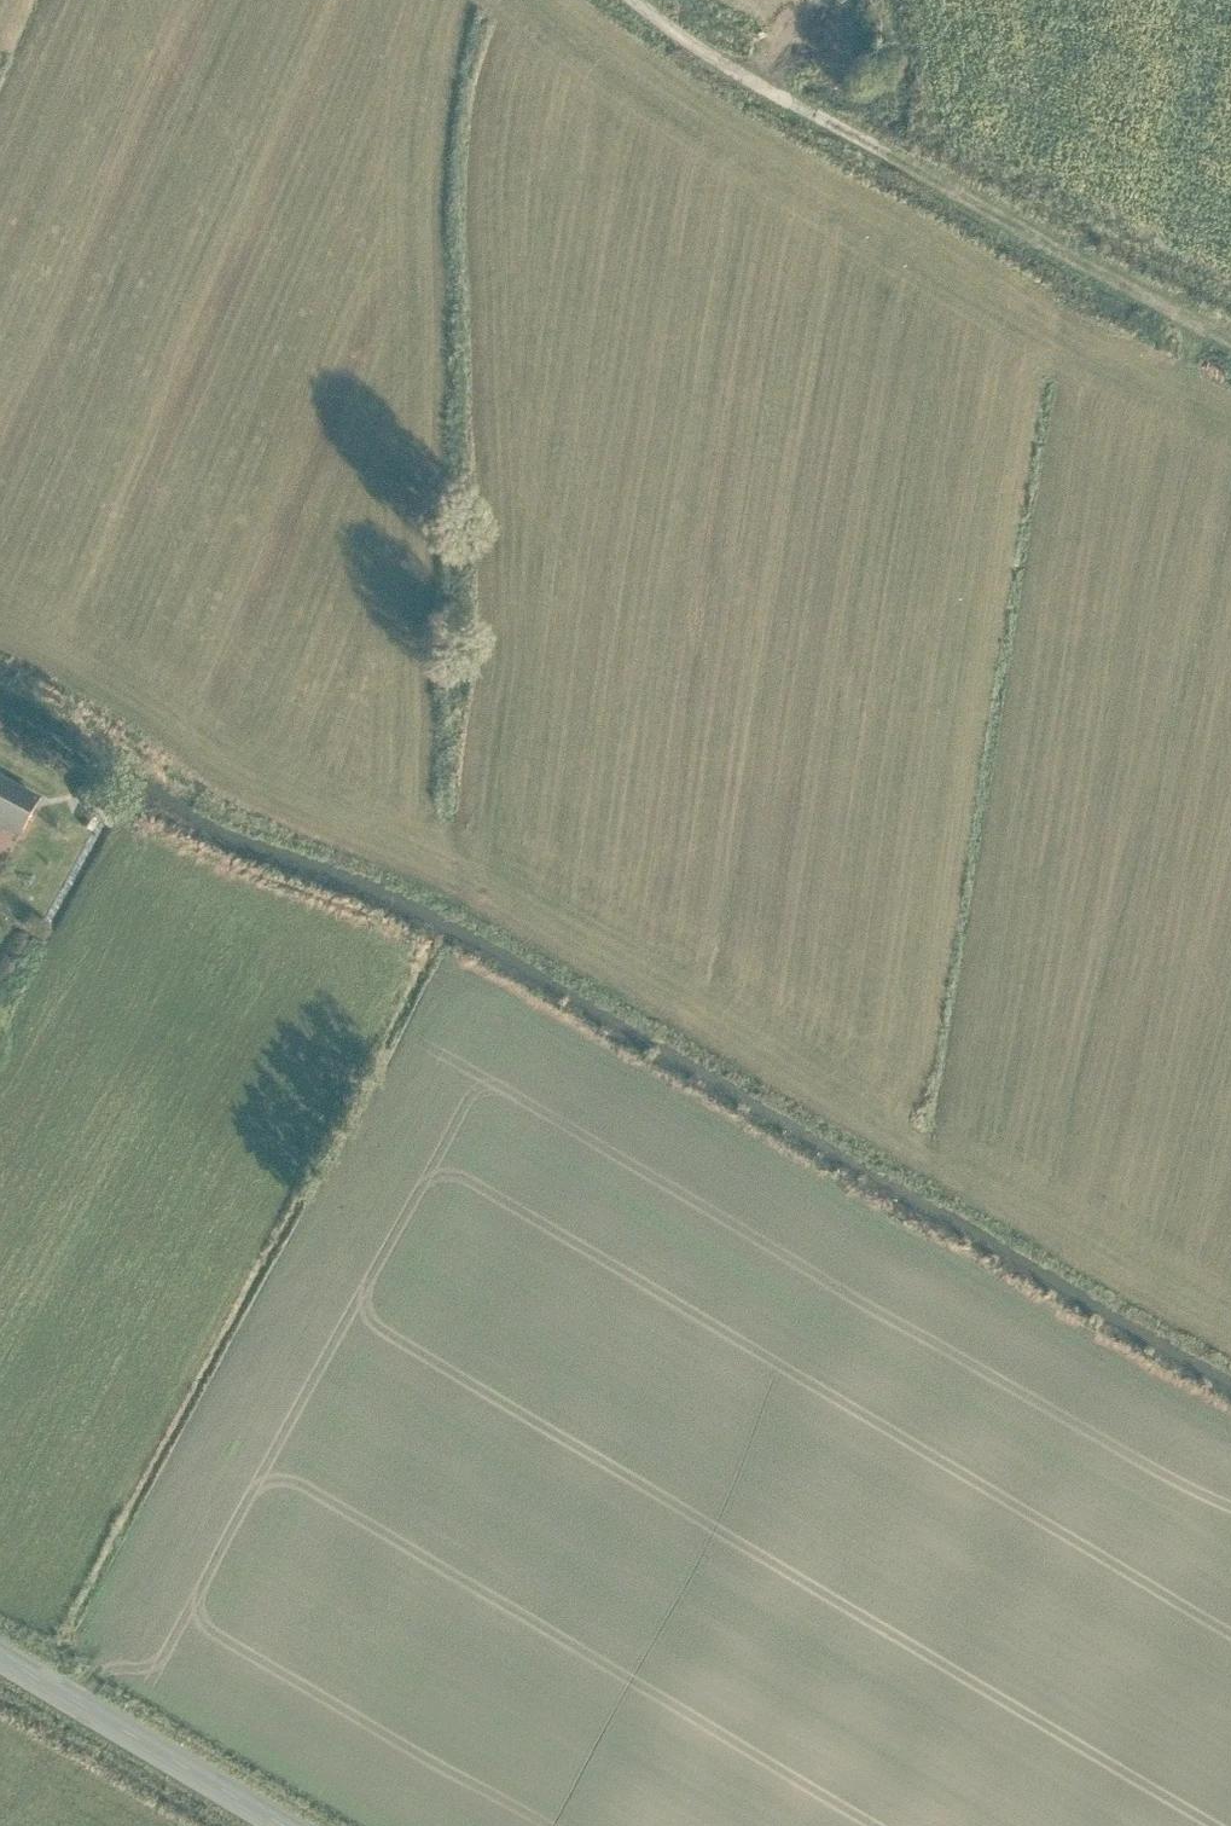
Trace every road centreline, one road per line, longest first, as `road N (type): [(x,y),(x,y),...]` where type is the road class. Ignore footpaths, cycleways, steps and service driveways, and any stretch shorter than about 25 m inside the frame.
road 1 (track): [(1230,342),(832,136),(638,0)]
road 2 (secondary): [(0,1657),(285,1825)]

